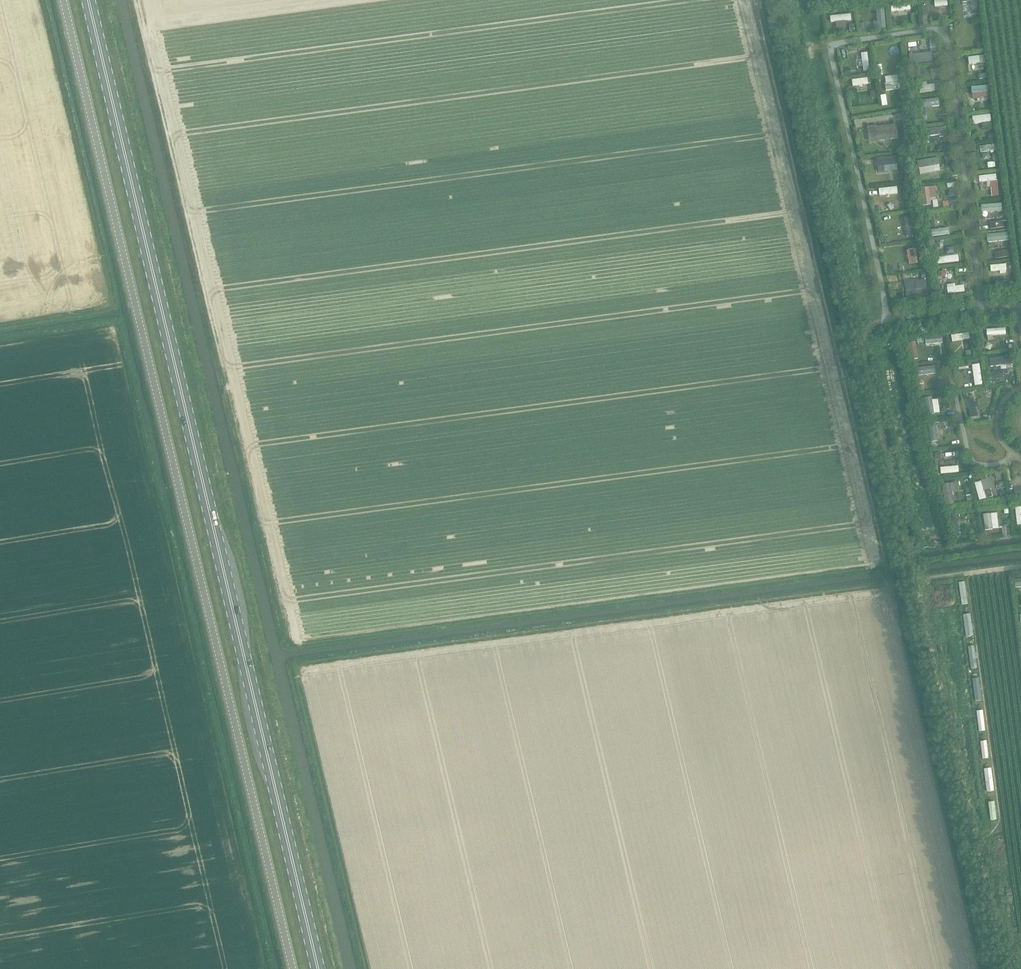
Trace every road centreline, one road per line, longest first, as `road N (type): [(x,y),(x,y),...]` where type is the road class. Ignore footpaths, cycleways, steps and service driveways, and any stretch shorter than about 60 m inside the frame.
road 1 (unclassified): [(293,968),(63,0)]
road 2 (primary): [(317,968),(88,0)]
road 3 (track): [(981,968),(753,0)]
road 4 (track): [(224,367),(137,0)]

